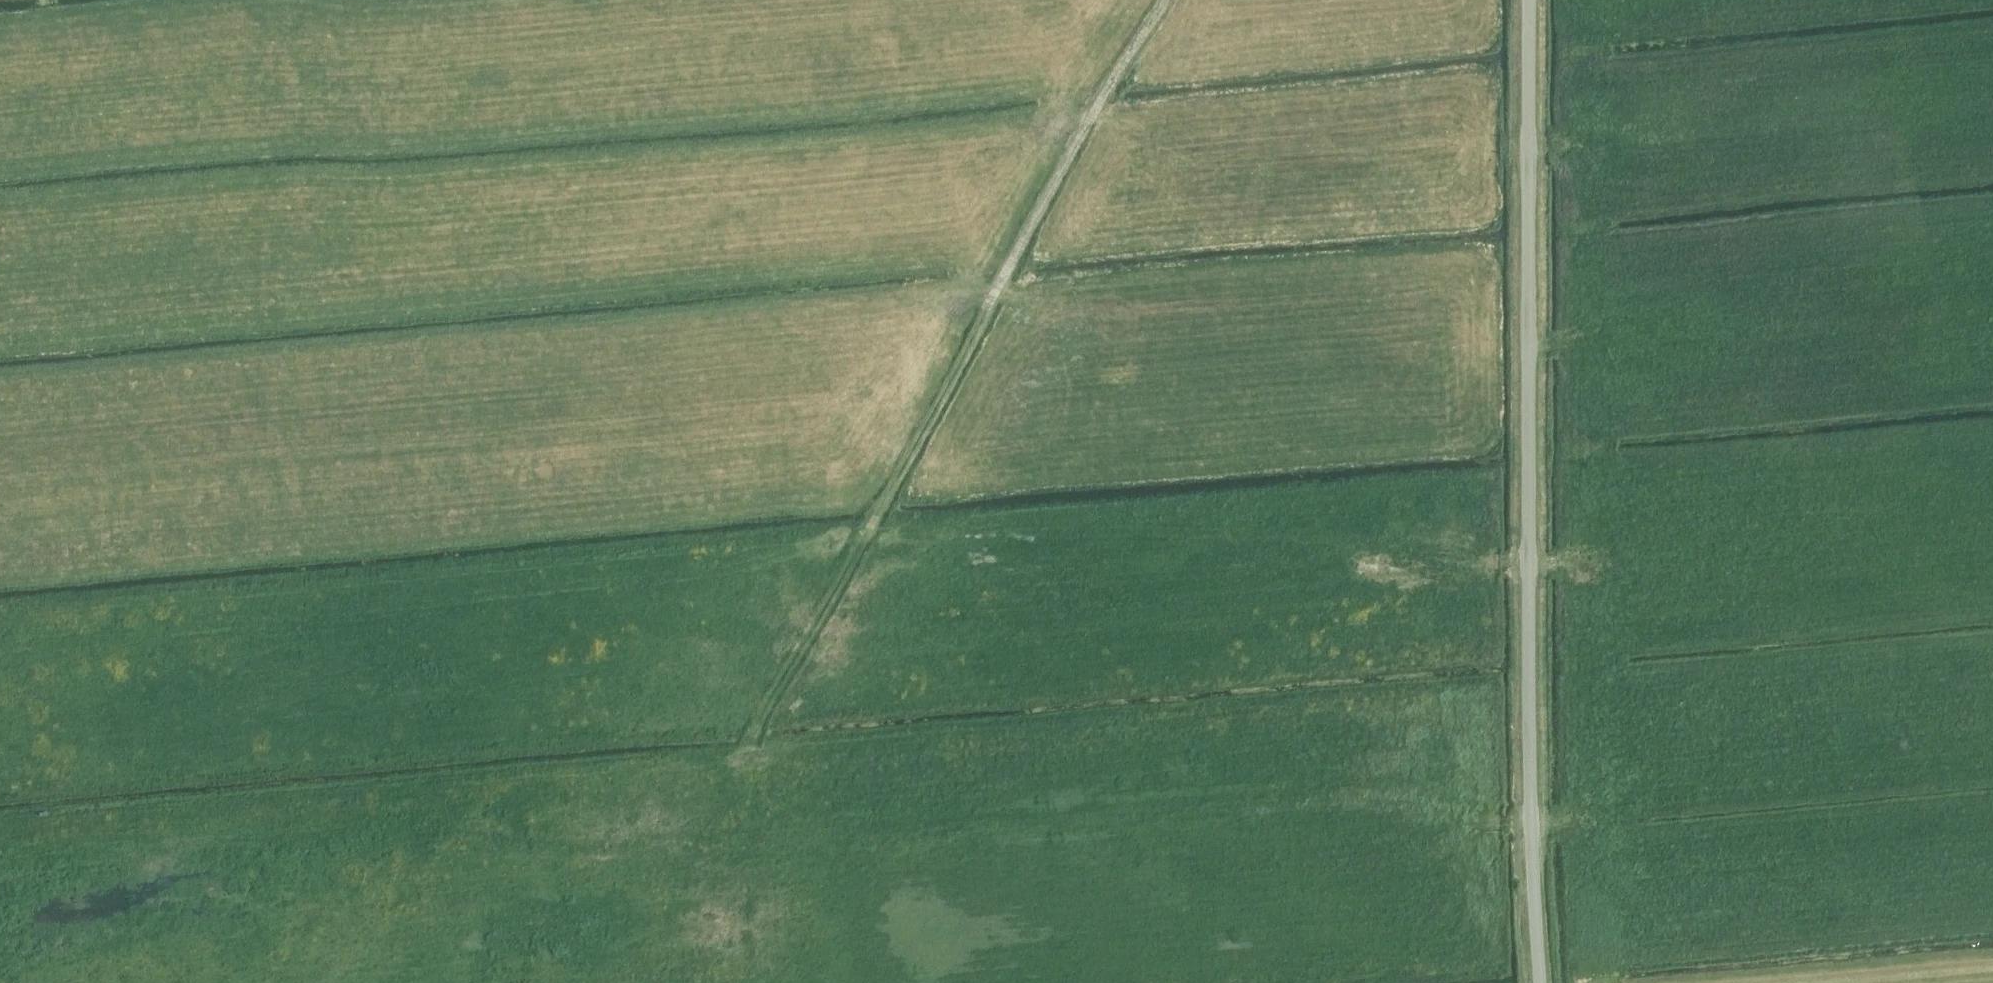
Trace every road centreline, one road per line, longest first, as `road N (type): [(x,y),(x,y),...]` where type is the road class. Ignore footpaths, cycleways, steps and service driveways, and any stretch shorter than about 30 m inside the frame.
road 1 (unclassified): [(1539,982),(1529,730),(1528,0)]

